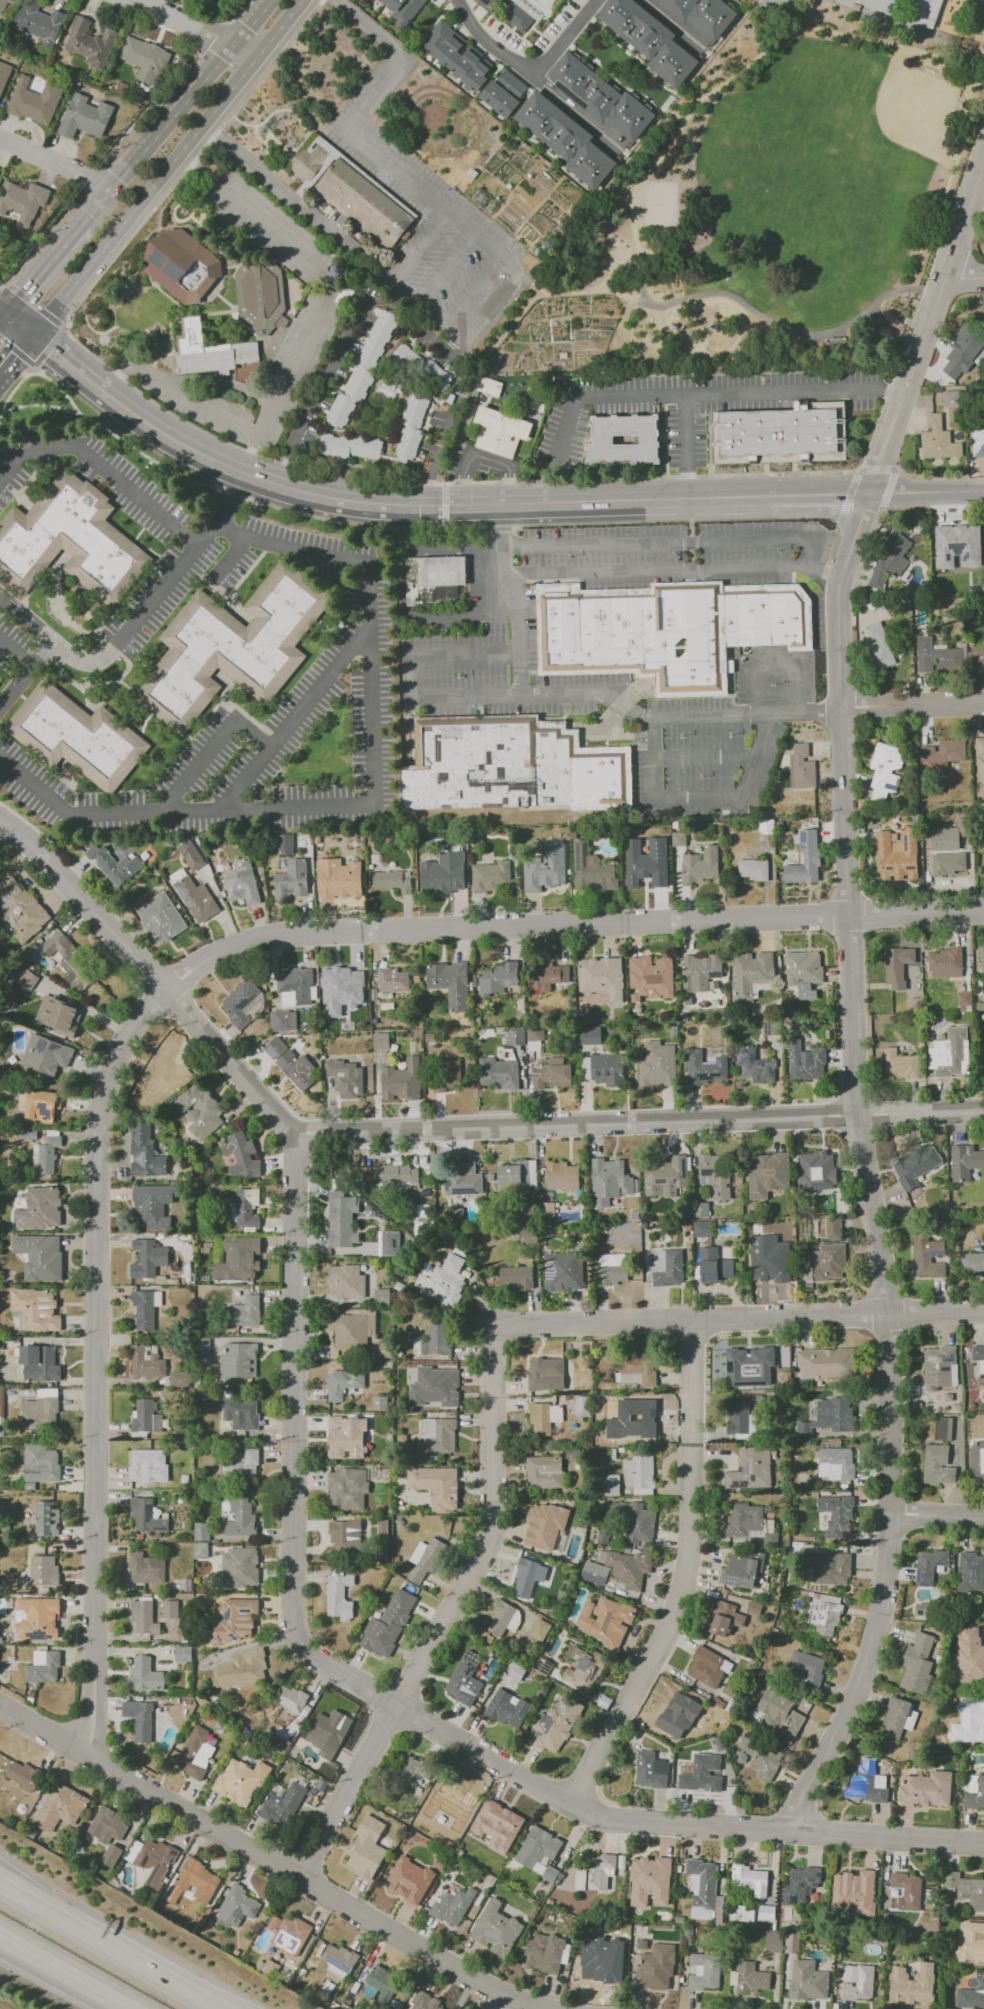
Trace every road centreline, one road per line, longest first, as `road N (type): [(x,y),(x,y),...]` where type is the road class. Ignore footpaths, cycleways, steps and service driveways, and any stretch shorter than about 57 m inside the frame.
road 1 (residential): [(983,155),(846,581),(858,1119),(885,1317),(890,1514),(872,1647),(786,1830)]
road 2 (residential): [(983,1114),(300,1136),(39,853),(0,825)]
road 3 (residential): [(983,911),(282,934),(223,950),(166,989)]
road 4 (residential): [(166,989),(132,1025),(101,1093),(93,1763)]
road 5 (residential): [(983,1843),(607,1821),(396,1709),(301,1646)]
road 6 (tertiary): [(104,391),(204,455),(393,507),(769,497)]
road 7 (residential): [(536,2008),(0,1710)]
road 8 (residential): [(493,1330),(495,1527),(301,1882)]
road 9 (residential): [(300,1136),(294,1623),(301,1646)]
road 10 (residential): [(693,1325),(690,1578),(669,1642),(573,1805)]
road 11 (residential): [(983,1313),(493,1330)]
road 12 (primary): [(35,332),(258,54)]
road 13 (residential): [(457,0),(492,43),(535,76),(590,0)]
road 14 (motorway): [(226,2008),(103,1939)]
road 15 (motorway): [(0,1940),(121,2008)]
road 16 (primary): [(89,214),(5,314)]
road 17 (residential): [(112,186),(0,139)]

